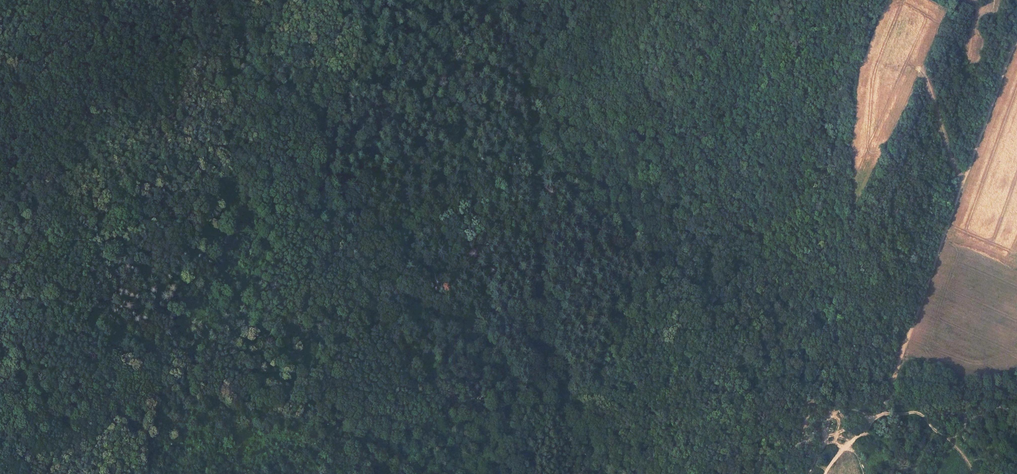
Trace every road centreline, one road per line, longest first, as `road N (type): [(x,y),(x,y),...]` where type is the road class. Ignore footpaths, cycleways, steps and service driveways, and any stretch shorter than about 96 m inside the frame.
road 1 (track): [(516,473),(492,424),(403,349),(320,226),(320,127),(296,105),(244,107),(219,90),(193,0)]
road 2 (track): [(0,398),(32,370),(94,397),(385,443),(450,473)]
road 3 (track): [(1016,41),(879,415)]
road 4 (track): [(879,415),(917,412),(973,473)]

